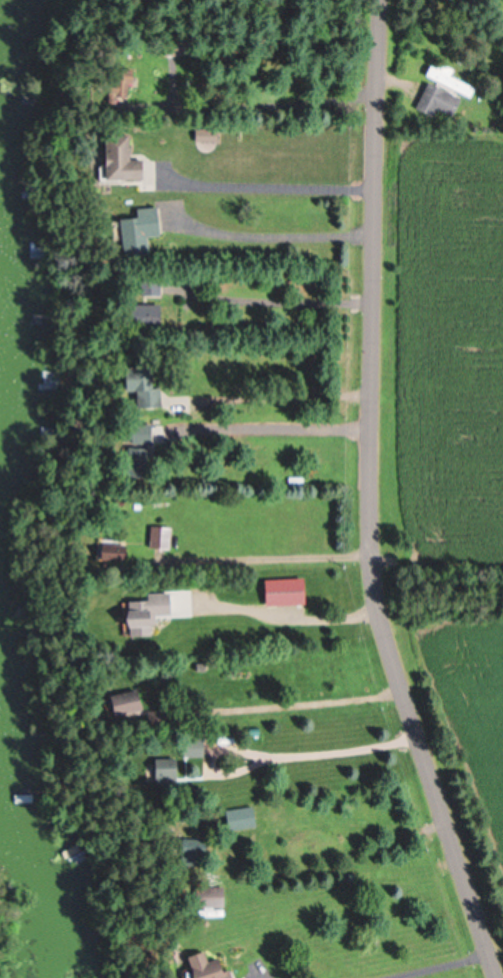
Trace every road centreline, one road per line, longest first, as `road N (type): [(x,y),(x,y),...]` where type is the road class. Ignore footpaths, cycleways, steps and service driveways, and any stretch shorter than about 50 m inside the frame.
road 1 (residential): [(361,0),(370,580),(497,977)]
road 2 (residential): [(370,580),(502,594)]

